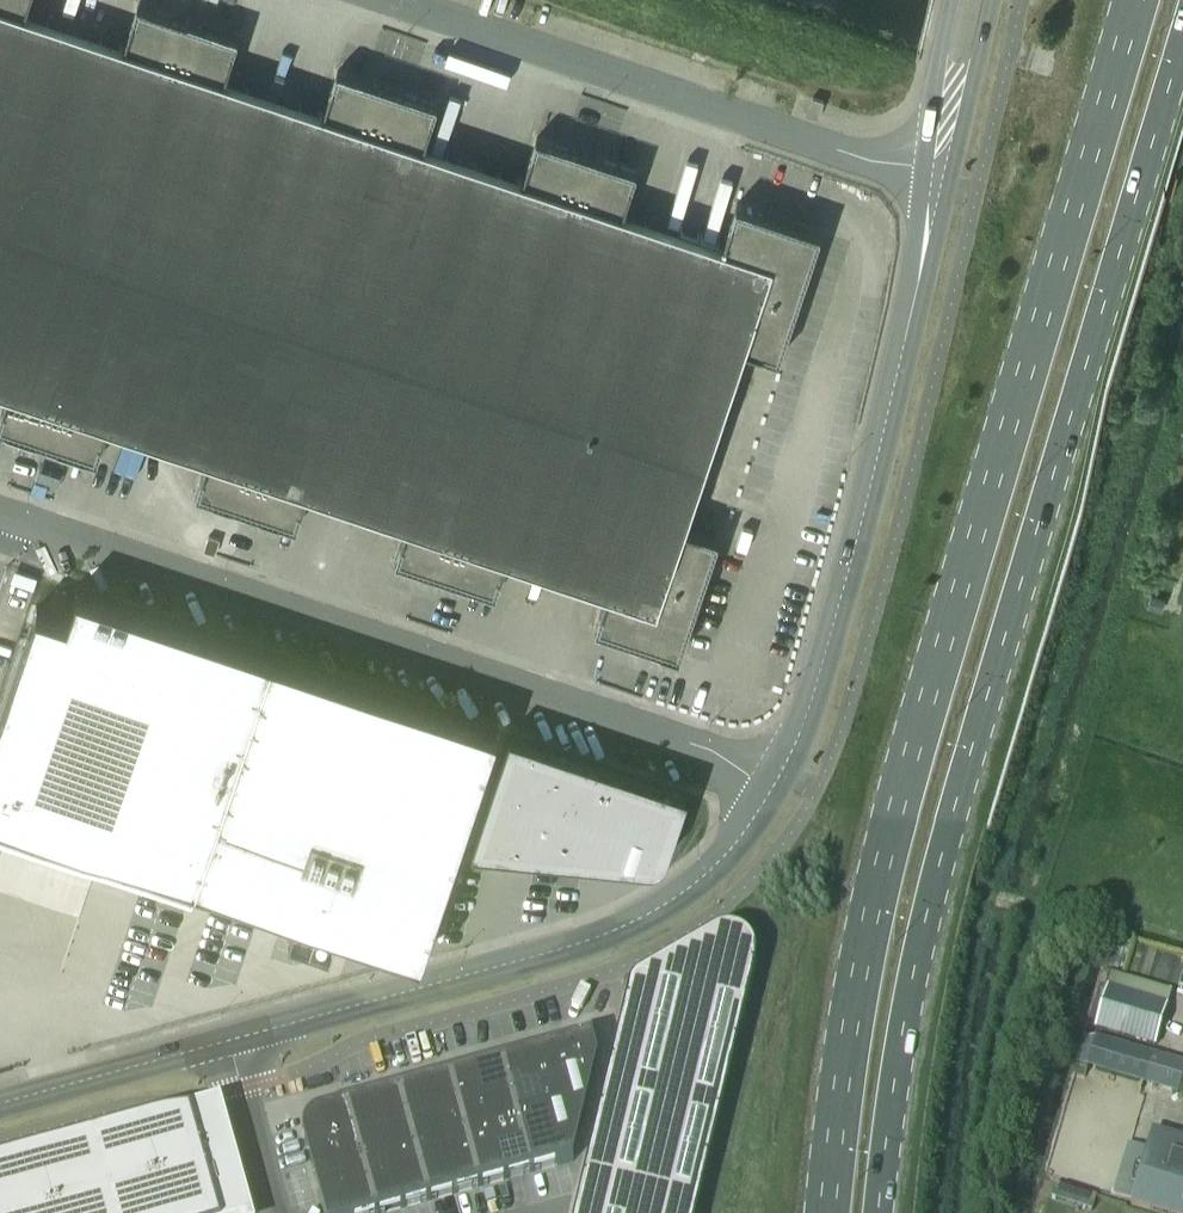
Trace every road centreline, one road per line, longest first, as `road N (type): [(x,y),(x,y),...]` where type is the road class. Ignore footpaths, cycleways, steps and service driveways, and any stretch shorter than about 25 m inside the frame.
road 1 (primary): [(1134,0),(890,829),(855,991),(828,1212)]
road 2 (primary): [(879,1212),(908,990),(943,850),(1182,39)]
road 3 (unclassified): [(782,778),(0,515)]
road 4 (tertiary): [(229,1040),(611,937),(708,878),(782,778)]
road 5 (tertiary): [(782,778),(856,565),(936,182)]
road 6 (unclassified): [(392,0),(936,182)]
road 7 (tertiary): [(0,1103),(229,1040)]
road 8 (tertiary): [(936,182),(967,117),(994,0)]
road 9 (tertiary): [(953,0),(928,105),(936,182)]
road 10 (unclassified): [(229,1040),(275,1212)]

